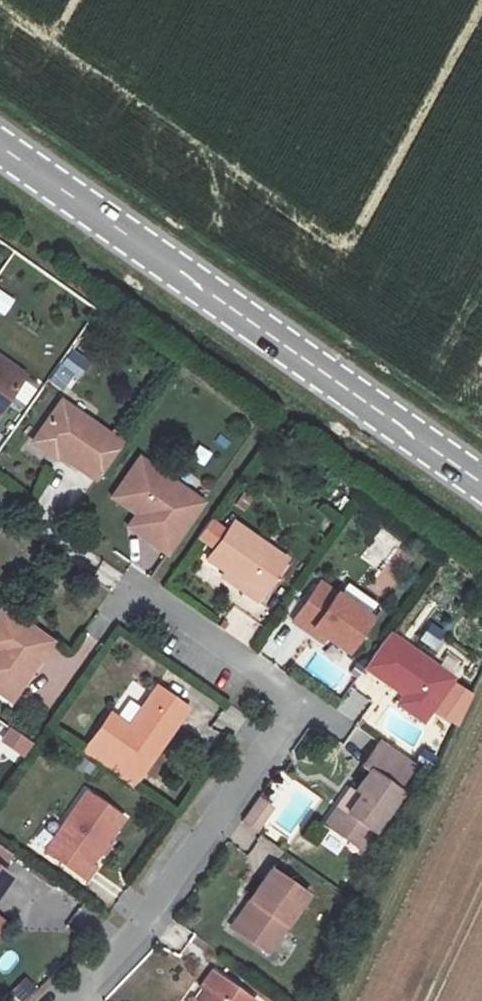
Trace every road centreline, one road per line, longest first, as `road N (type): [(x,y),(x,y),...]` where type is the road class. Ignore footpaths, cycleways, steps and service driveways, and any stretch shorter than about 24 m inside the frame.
road 1 (primary): [(481,483),(0,146)]
road 2 (residential): [(143,593),(298,702),(143,927),(73,1000)]

